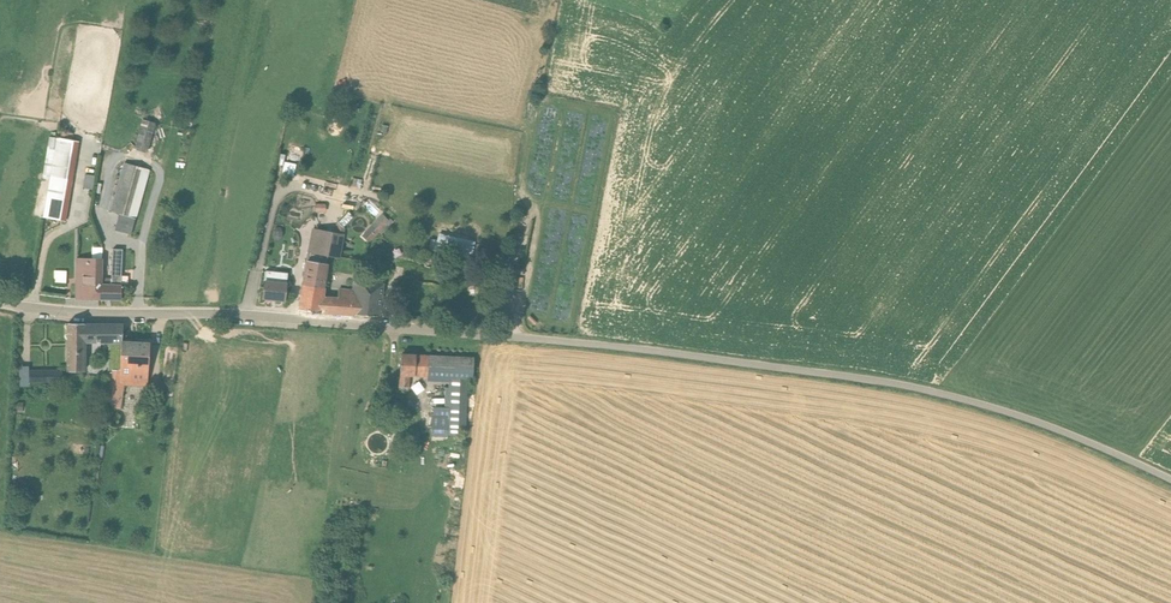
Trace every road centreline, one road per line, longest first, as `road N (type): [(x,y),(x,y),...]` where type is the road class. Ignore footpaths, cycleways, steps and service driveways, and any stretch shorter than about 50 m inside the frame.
road 1 (unclassified): [(1170,480),(1024,417),(877,381),(482,334),(0,302)]

